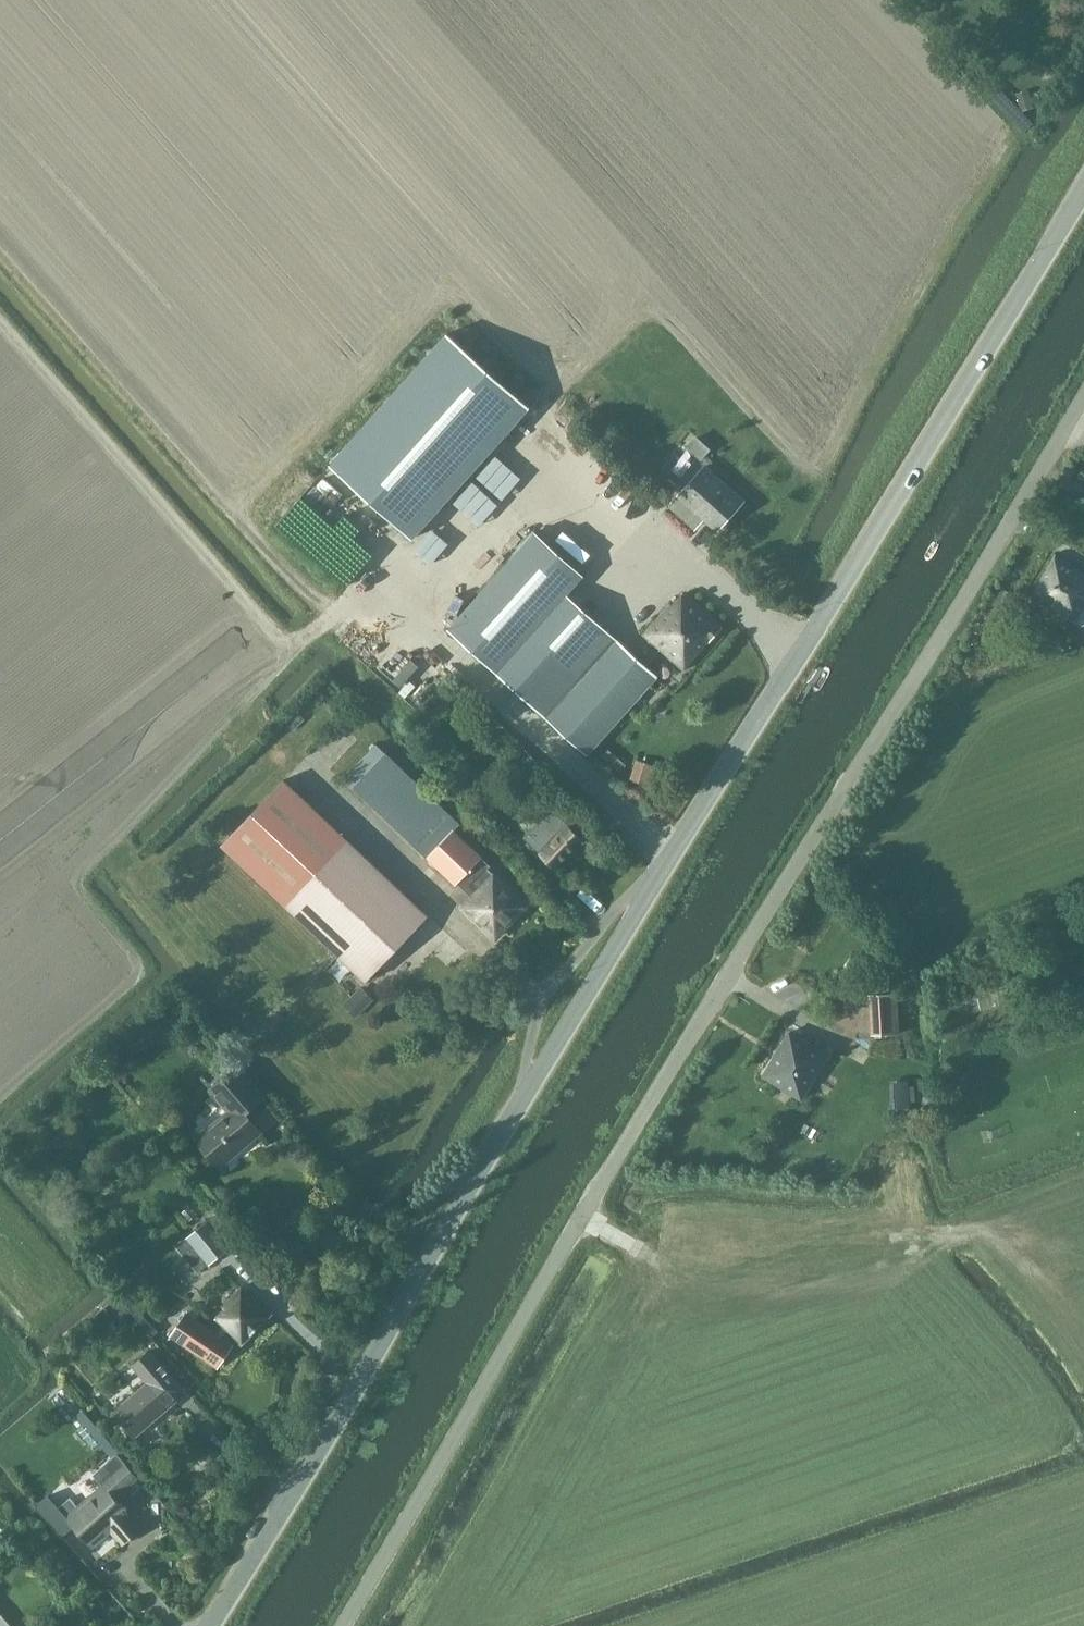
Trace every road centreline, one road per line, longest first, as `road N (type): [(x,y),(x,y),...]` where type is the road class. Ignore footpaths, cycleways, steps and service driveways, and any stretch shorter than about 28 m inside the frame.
road 1 (unclassified): [(209,1625),(1083,187)]
road 2 (tertiary): [(346,1625),(728,974),(1083,391)]
road 3 (track): [(1083,1331),(1051,1327),(984,1234),(931,1244),(630,1249),(586,1224)]

